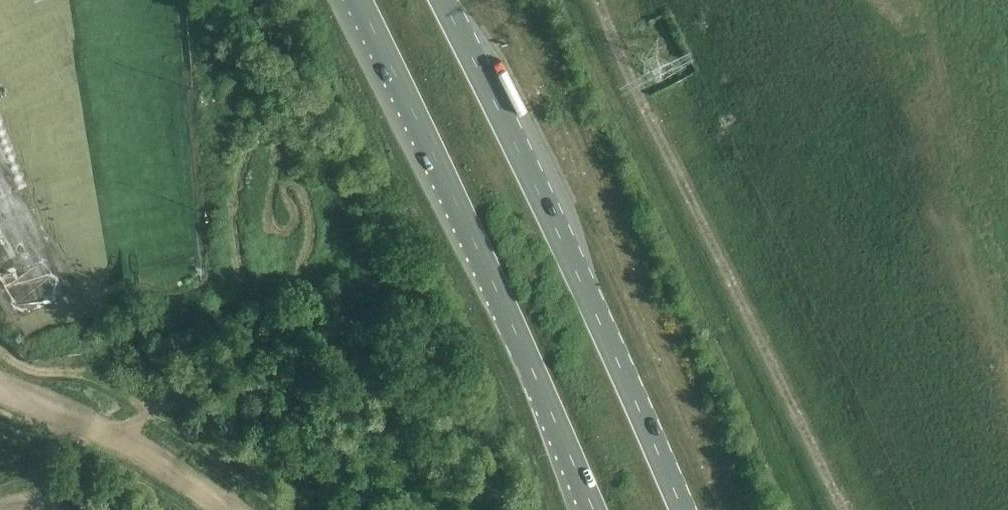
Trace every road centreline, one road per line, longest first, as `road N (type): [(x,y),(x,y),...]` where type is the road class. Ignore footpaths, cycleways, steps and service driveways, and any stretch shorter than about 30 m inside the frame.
road 1 (primary): [(680,509),(441,0)]
road 2 (primary): [(360,0),(594,509)]

